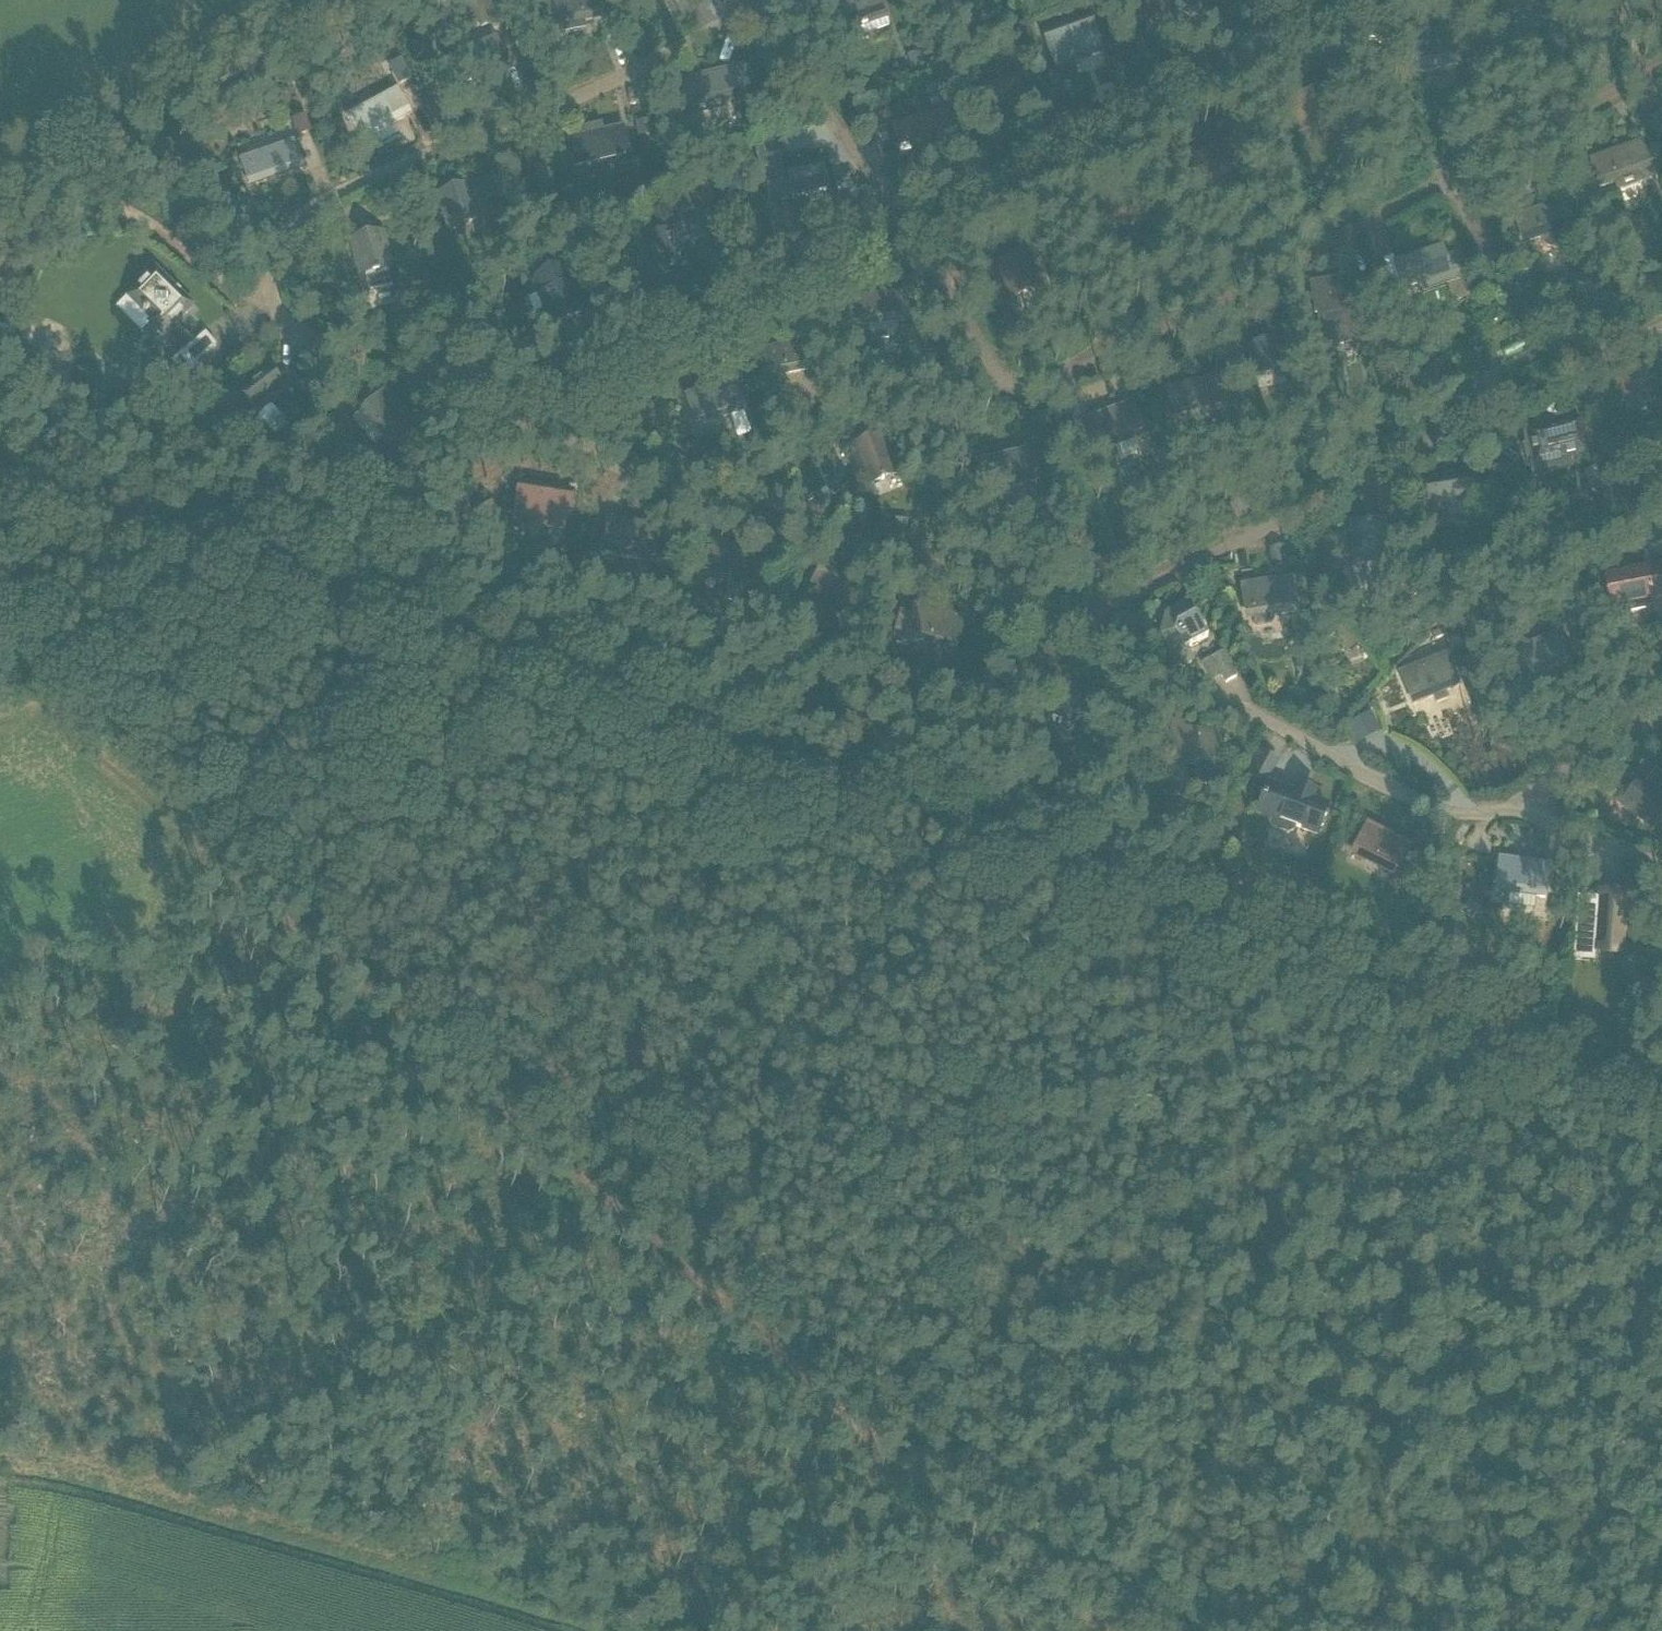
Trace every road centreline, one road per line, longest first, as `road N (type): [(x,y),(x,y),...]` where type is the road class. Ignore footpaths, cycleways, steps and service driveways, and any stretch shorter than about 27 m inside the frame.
road 1 (track): [(230,865),(879,1442),(963,1253),(1661,1578)]
road 2 (track): [(0,475),(1661,1111)]
road 3 (track): [(0,185),(369,0)]

